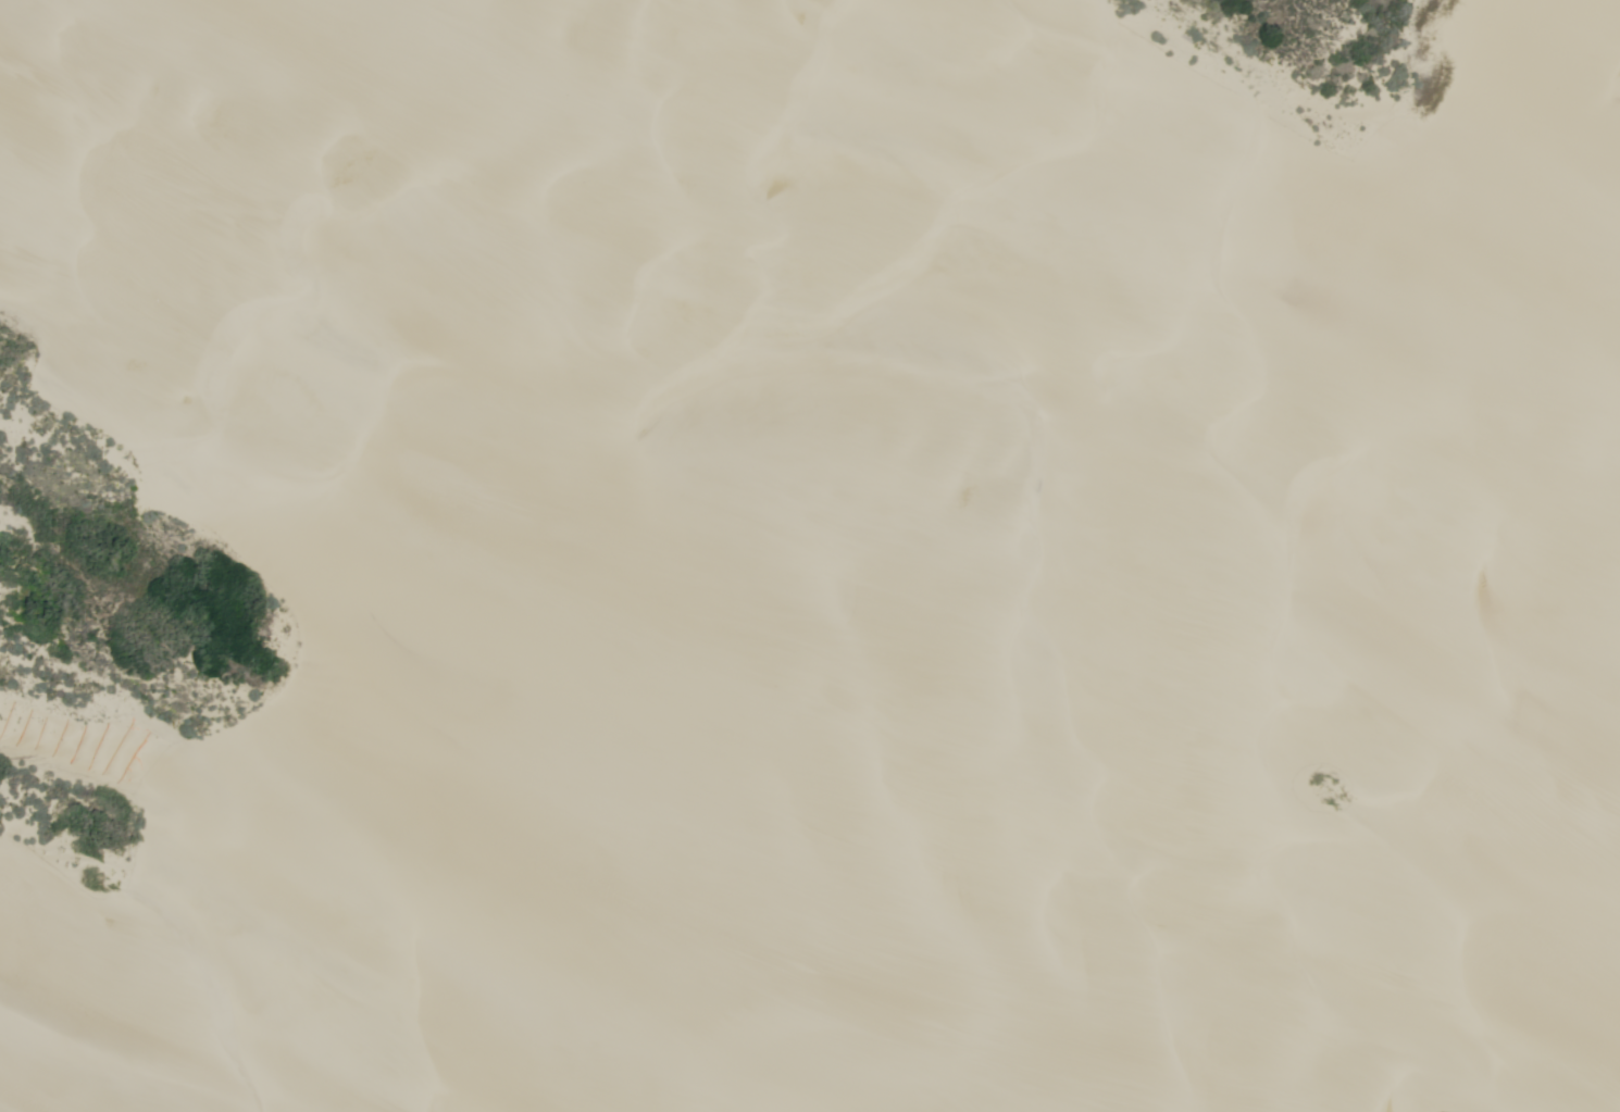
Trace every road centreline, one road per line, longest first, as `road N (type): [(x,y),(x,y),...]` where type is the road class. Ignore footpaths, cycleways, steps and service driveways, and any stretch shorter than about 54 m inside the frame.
road 1 (residential): [(774,1111),(730,878),(660,634),(611,555),(534,467),(526,427),(535,400),(588,339),(630,270),(576,0)]

